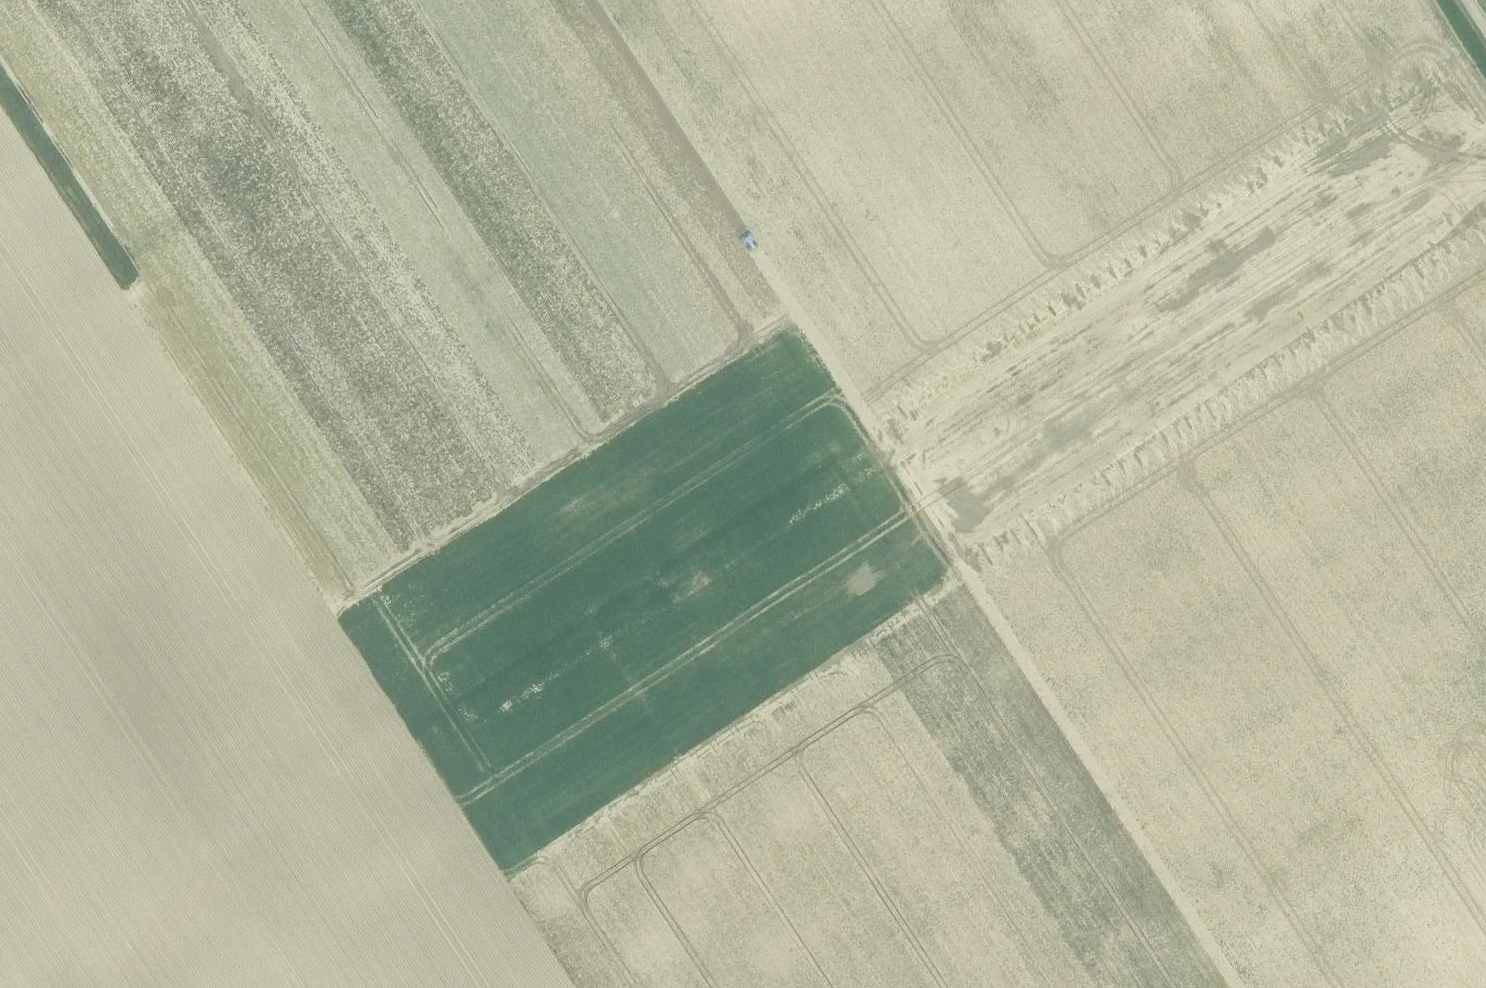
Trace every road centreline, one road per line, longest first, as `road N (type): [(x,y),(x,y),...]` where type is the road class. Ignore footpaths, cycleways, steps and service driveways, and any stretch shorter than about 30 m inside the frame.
road 1 (track): [(539,811),(1485,199)]

